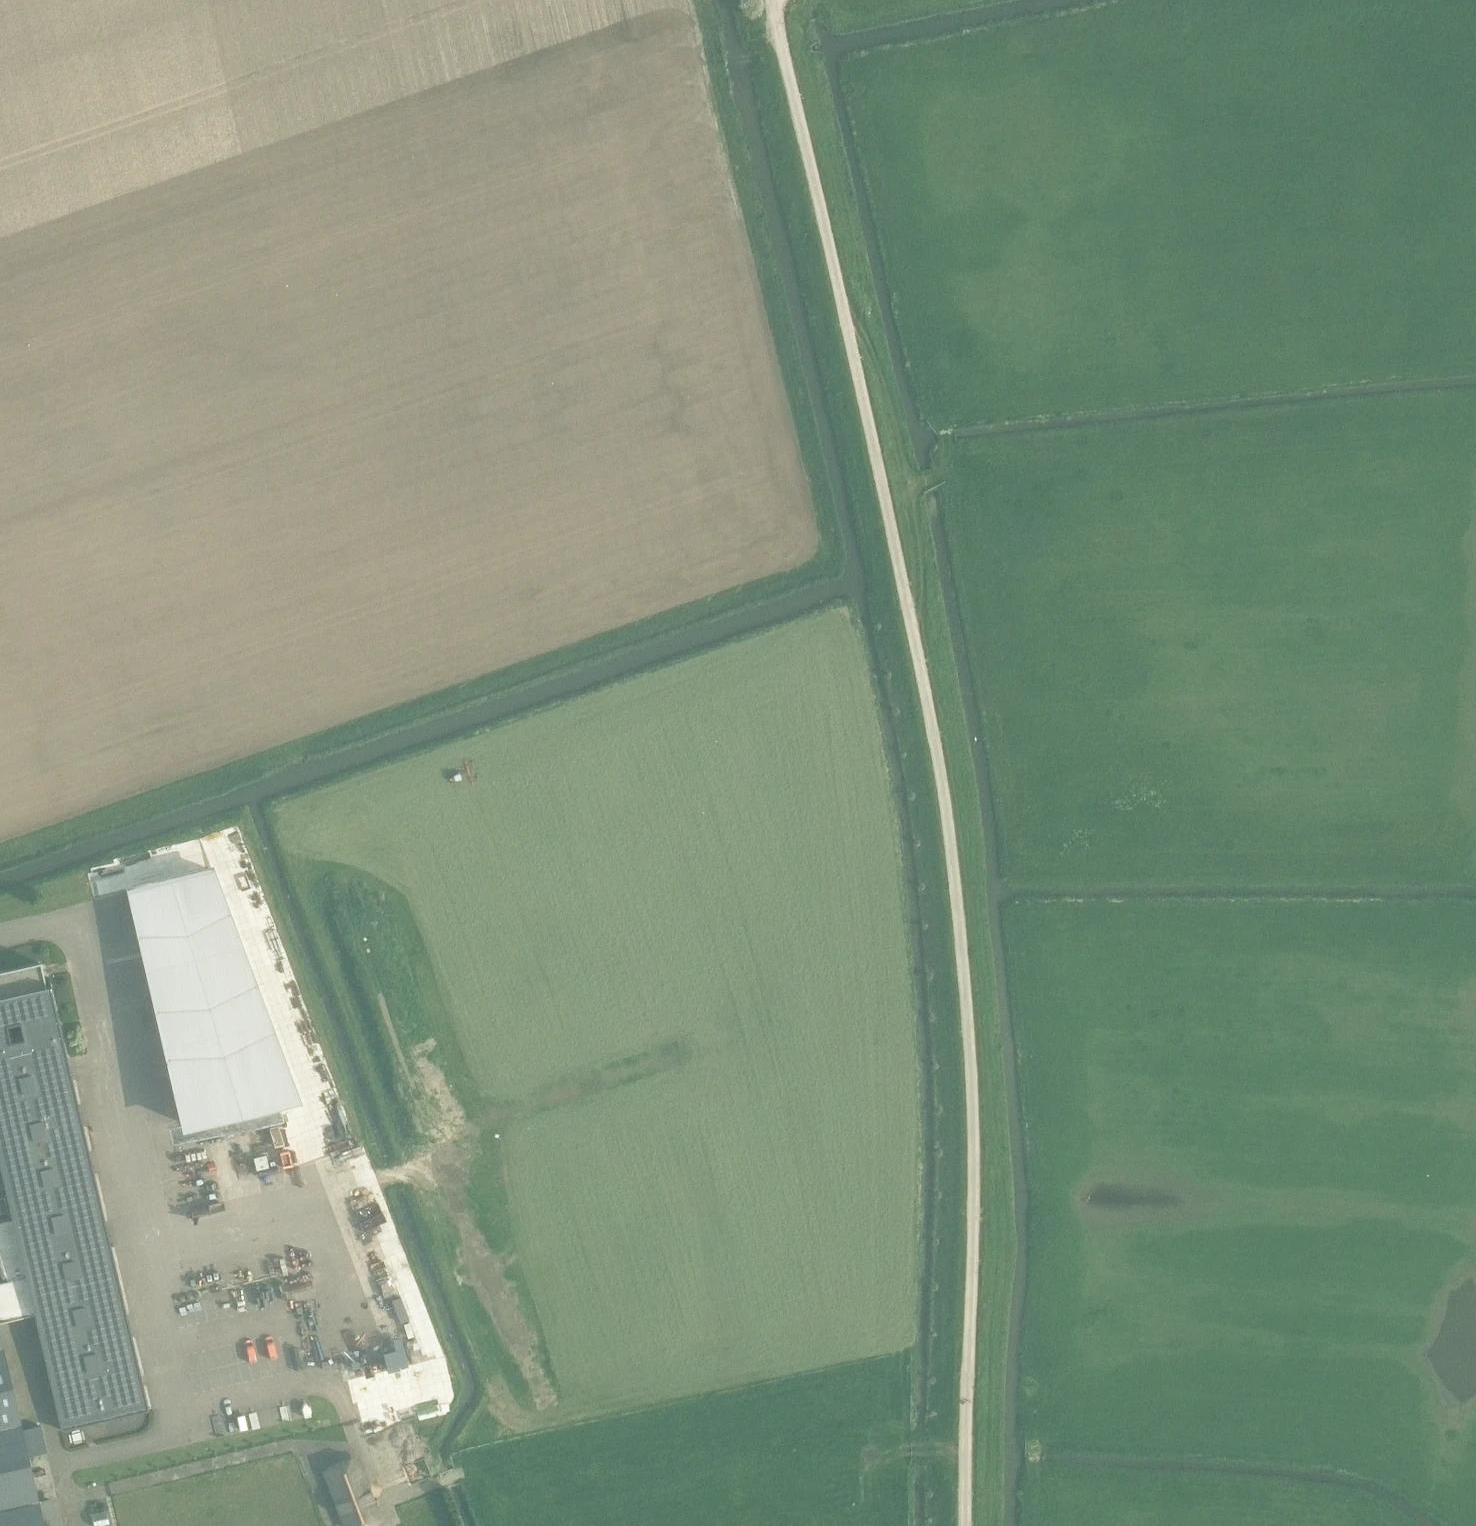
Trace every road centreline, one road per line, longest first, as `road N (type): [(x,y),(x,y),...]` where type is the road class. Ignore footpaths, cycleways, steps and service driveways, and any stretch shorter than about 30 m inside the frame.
road 1 (track): [(967,1525),(975,1161),(956,867),(891,516),(770,0)]

